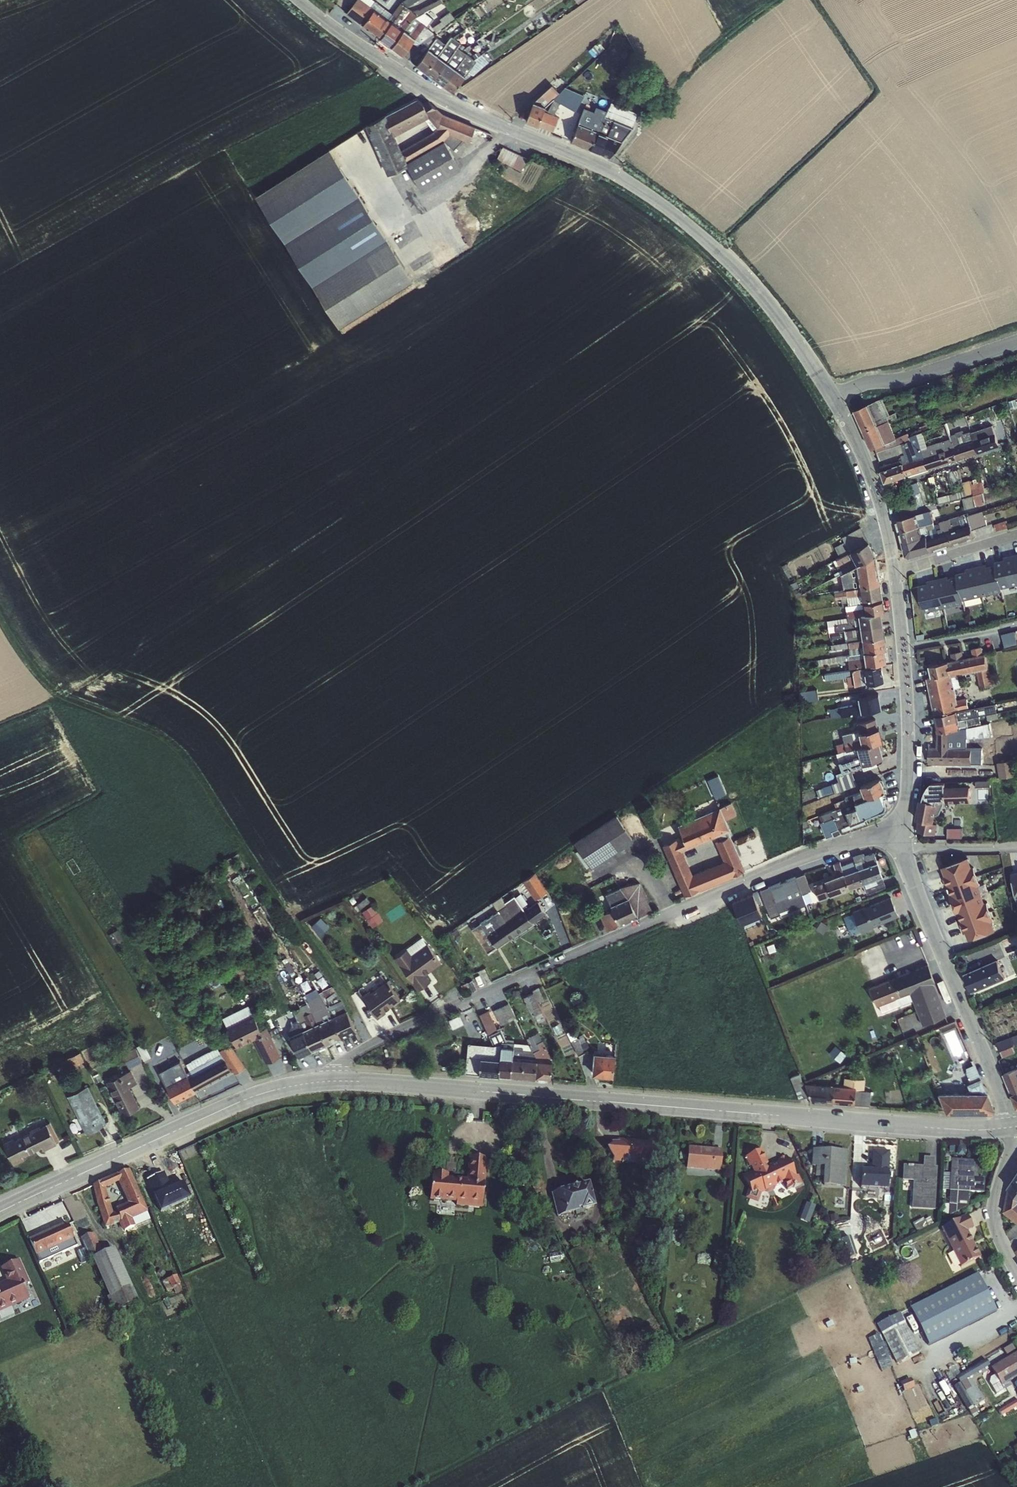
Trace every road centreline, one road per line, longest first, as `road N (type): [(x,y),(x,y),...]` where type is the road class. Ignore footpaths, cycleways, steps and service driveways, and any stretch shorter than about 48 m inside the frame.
road 1 (secondary): [(1016,1128),(323,1079)]
road 2 (tertiary): [(831,395),(737,270),(673,213),(615,175),(428,91),(297,0)]
road 3 (residential): [(323,1079),(397,1031),(903,824)]
road 4 (track): [(377,1043),(326,956),(182,757),(154,734),(61,699),(0,614)]
road 5 (secondary): [(323,1079),(228,1105),(0,1209)]
road 6 (tertiary): [(1016,1123),(909,869),(903,824)]
road 7 (tertiary): [(903,824),(907,697),(893,574)]
road 8 (residential): [(831,395),(1016,343)]
road 9 (tertiary): [(893,574),(867,462),(831,395)]
road 10 (residential): [(893,574),(1016,535)]

